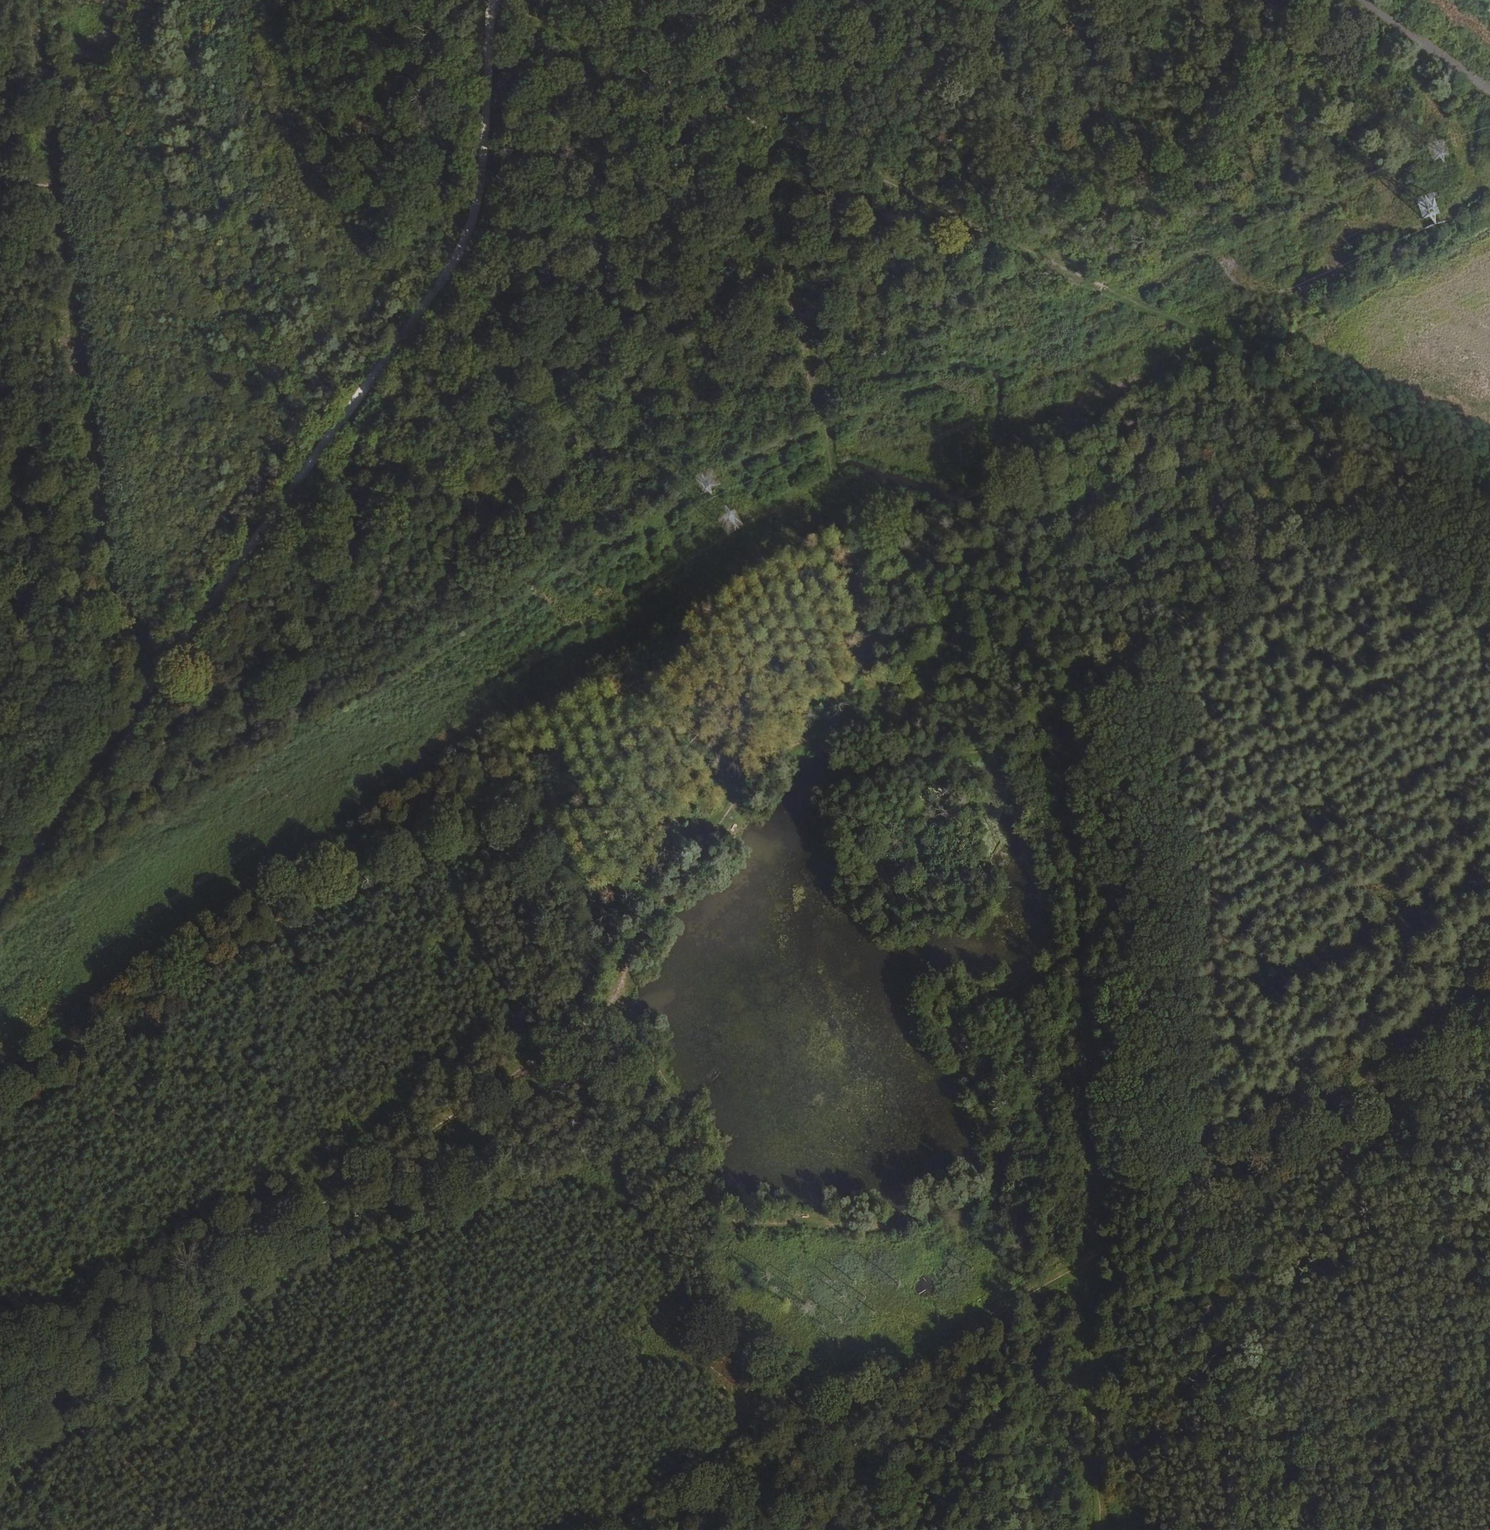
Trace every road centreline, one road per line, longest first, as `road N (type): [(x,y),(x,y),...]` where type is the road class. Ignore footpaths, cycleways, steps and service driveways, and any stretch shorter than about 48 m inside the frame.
road 1 (track): [(1489,998),(659,1529)]
road 2 (track): [(1489,969),(1083,980)]

